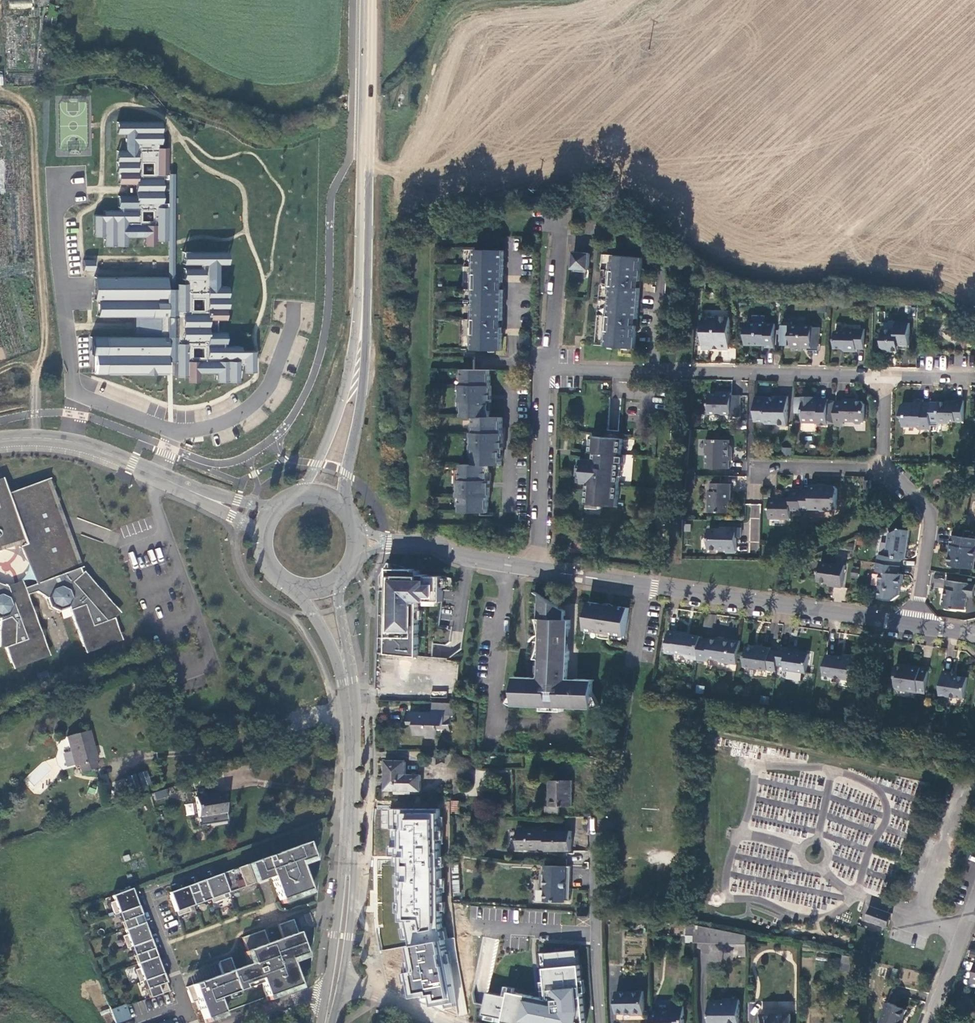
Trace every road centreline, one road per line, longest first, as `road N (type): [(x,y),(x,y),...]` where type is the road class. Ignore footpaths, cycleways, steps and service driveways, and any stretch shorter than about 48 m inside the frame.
road 1 (residential): [(535,569),(914,626)]
road 2 (secondary): [(367,0),(361,328)]
road 3 (secondary): [(333,981),(348,874),(349,682)]
road 4 (residential): [(651,369),(889,377)]
road 5 (residential): [(505,565),(493,725),(556,729)]
road 6 (residential): [(599,1022),(600,845),(612,802)]
road 7 (residential): [(535,569),(549,364)]
road 8 (tertiary): [(188,490),(72,442),(0,441)]
road 9 (residential): [(914,626),(932,506),(895,472),(883,471)]
road 10 (secondary): [(361,328),(336,419),(295,493)]
road 11 (secondary): [(344,505),(362,397),(361,328)]
road 12 (residential): [(549,364),(561,225)]
road 13 (residential): [(146,894),(191,1022)]
road 14 (residential): [(883,471),(752,468)]
road 15 (residential): [(928,1022),(974,905)]
road 16 (residential): [(333,981),(447,1022)]

